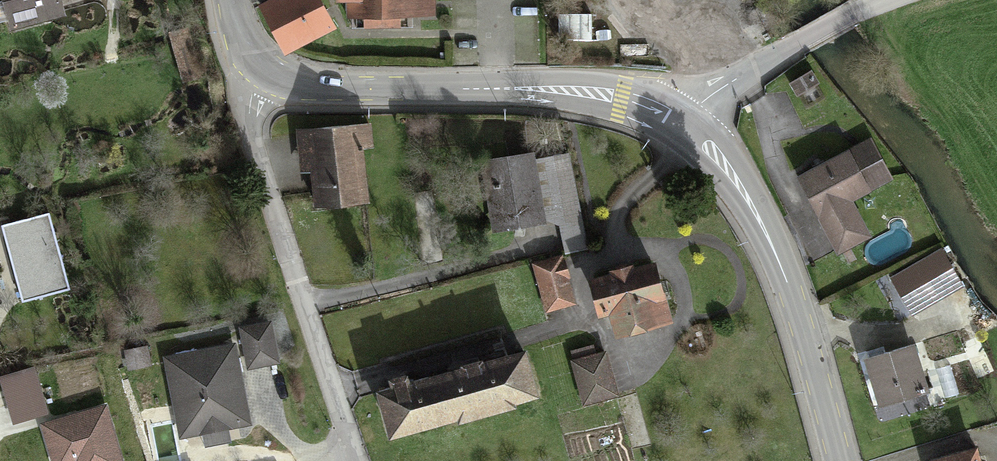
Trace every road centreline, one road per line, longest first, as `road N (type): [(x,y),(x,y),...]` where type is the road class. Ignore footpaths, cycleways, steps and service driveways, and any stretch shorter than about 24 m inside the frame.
road 1 (primary): [(677,127),(618,99),(529,88),(343,88),(291,83),(266,70)]
road 2 (residential): [(353,459),(255,142),(253,103),(266,70)]
road 3 (primary): [(838,460),(803,328),(770,243),(725,173),(677,127)]
road 4 (unclassified): [(677,127),(714,91),(887,0)]

